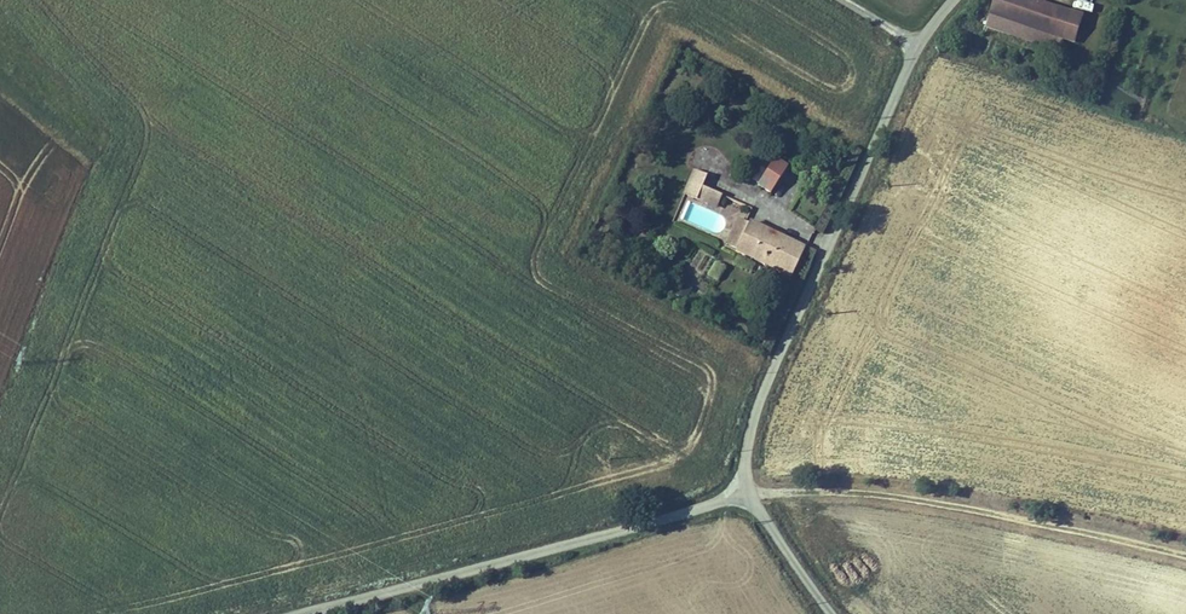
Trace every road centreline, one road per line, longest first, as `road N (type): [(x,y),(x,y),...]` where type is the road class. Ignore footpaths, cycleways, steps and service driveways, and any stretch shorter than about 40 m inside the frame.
road 1 (tertiary): [(748,493),(750,437),(773,368),(918,45),(953,0)]
road 2 (unclassified): [(309,613),(748,493)]
road 3 (track): [(748,493),(843,492),(1002,514),(1185,556)]
road 4 (tertiary): [(832,613),(748,493)]

